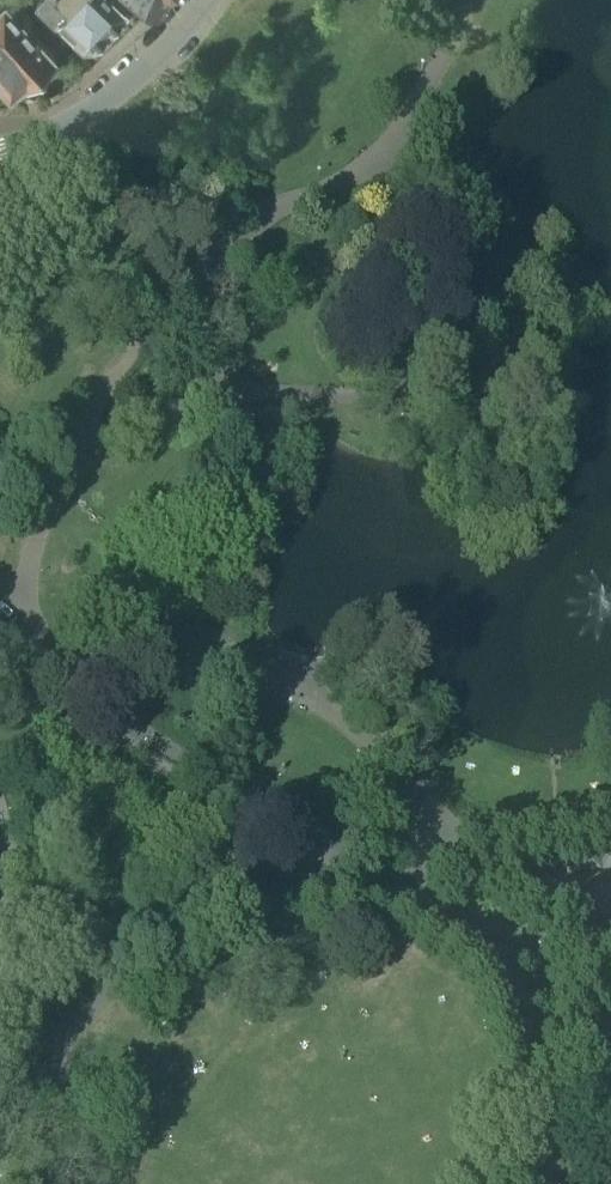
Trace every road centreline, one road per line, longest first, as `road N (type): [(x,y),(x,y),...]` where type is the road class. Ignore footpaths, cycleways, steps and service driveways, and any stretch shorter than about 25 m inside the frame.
road 1 (residential): [(202,0),(121,90),(43,137),(0,150)]
road 2 (tertiary): [(9,946),(0,1102)]

